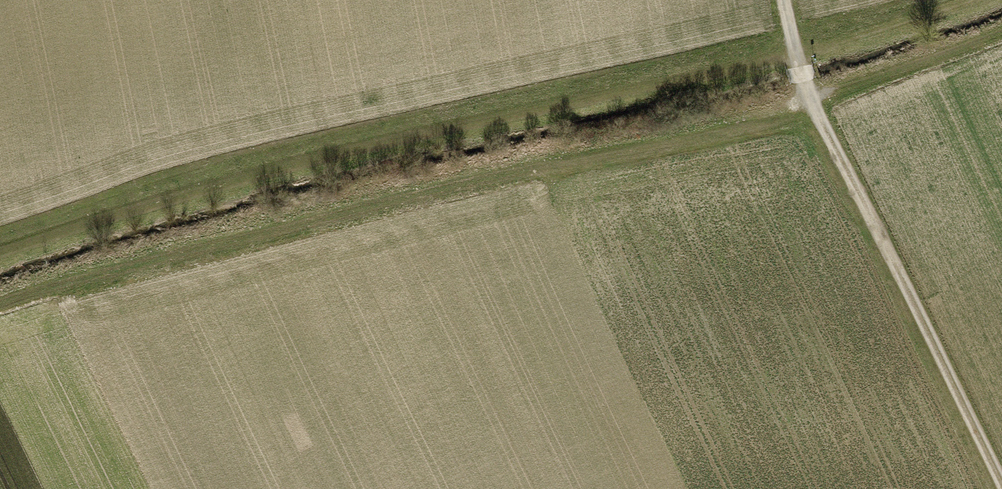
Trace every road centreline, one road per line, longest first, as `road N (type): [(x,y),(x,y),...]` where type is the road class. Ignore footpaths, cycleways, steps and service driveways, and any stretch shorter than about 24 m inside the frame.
road 1 (track): [(0,301),(738,122),(1001,31)]
road 2 (track): [(969,0),(795,54),(223,181),(0,253)]
road 3 (track): [(1001,484),(808,99),(784,0)]

